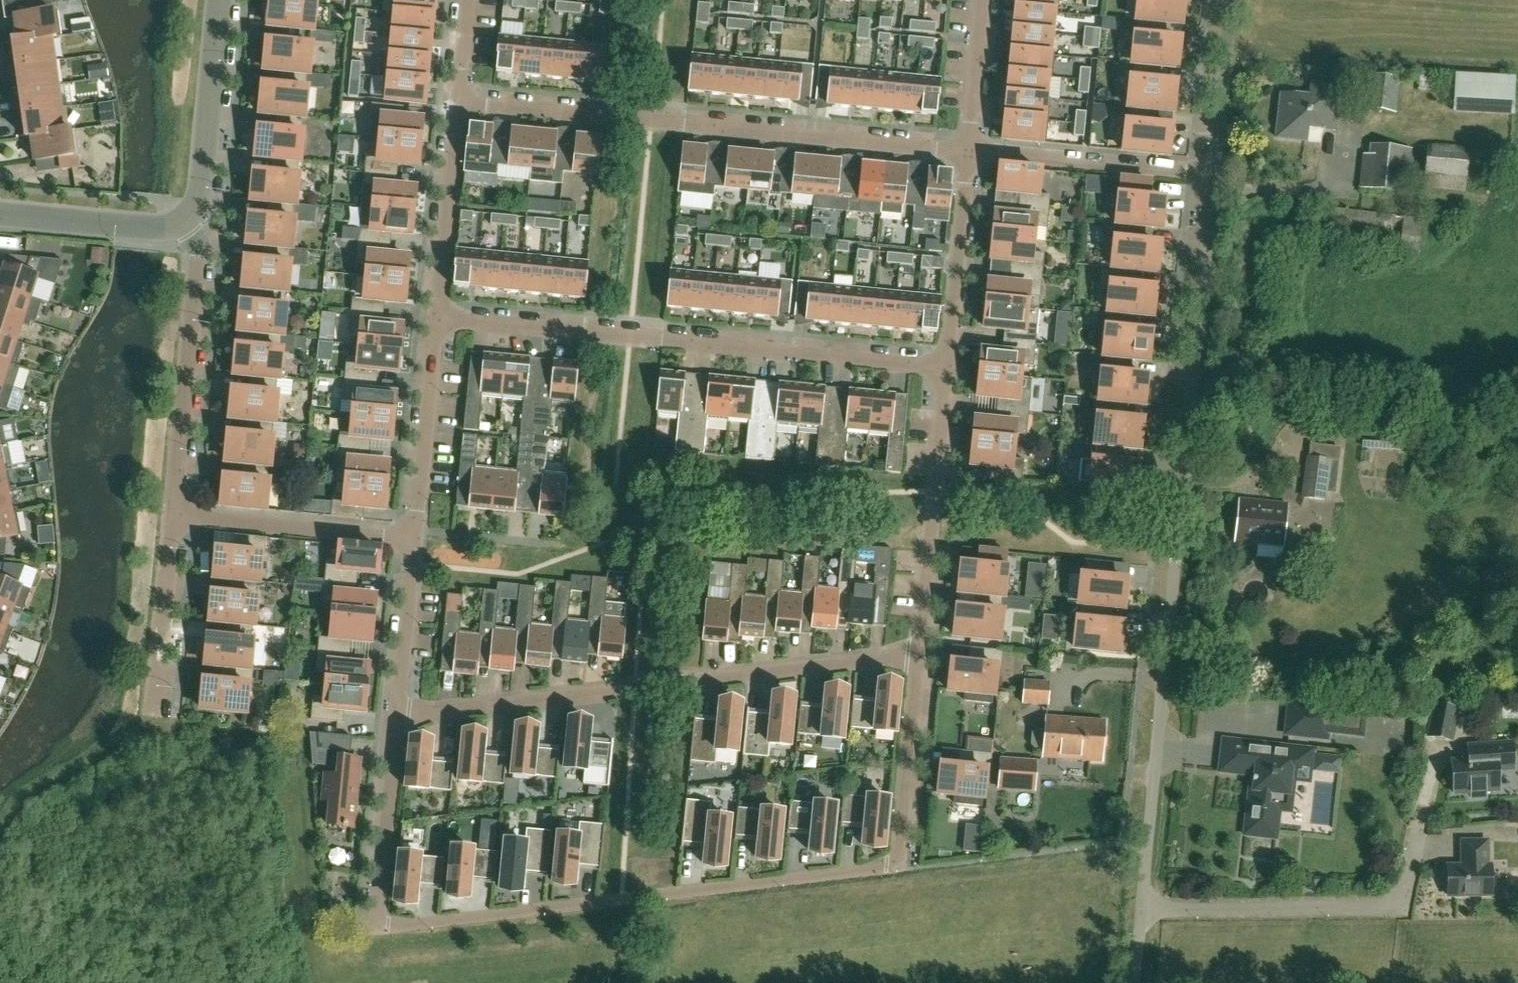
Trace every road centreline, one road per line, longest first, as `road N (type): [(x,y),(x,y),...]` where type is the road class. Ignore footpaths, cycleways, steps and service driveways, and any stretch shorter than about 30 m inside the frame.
road 1 (residential): [(1142,912),(1208,174)]
road 2 (residential): [(378,924),(902,866)]
road 3 (residential): [(398,719),(919,661)]
road 4 (residential): [(973,152),(460,106)]
road 5 (residential): [(947,367),(438,316)]
road 6 (residential): [(1142,912),(1372,908),(1406,880),(1432,755)]
road 7 (residential): [(173,514),(201,244),(187,220)]
road 8 (residential): [(919,661),(947,367)]
road 9 (residential): [(416,541),(173,514)]
road 10 (residential): [(1208,174),(973,152)]
road 11 (residential): [(416,541),(438,316)]
road 12 (unclassified): [(187,220),(207,179),(225,0)]
road 13 (residential): [(947,367),(973,152)]
road 14 (residential): [(438,316),(460,106)]
road 15 (residential): [(378,924),(398,719)]
road 16 (residential): [(902,866),(919,661)]
road 17 (unclassified): [(187,220),(168,229),(0,215)]
road 18 (residential): [(154,697),(173,514)]
road 19 (residential): [(398,719),(416,541)]
road 20 (residential): [(1208,174),(1227,0)]
road 21 (residential): [(973,152),(985,0)]

